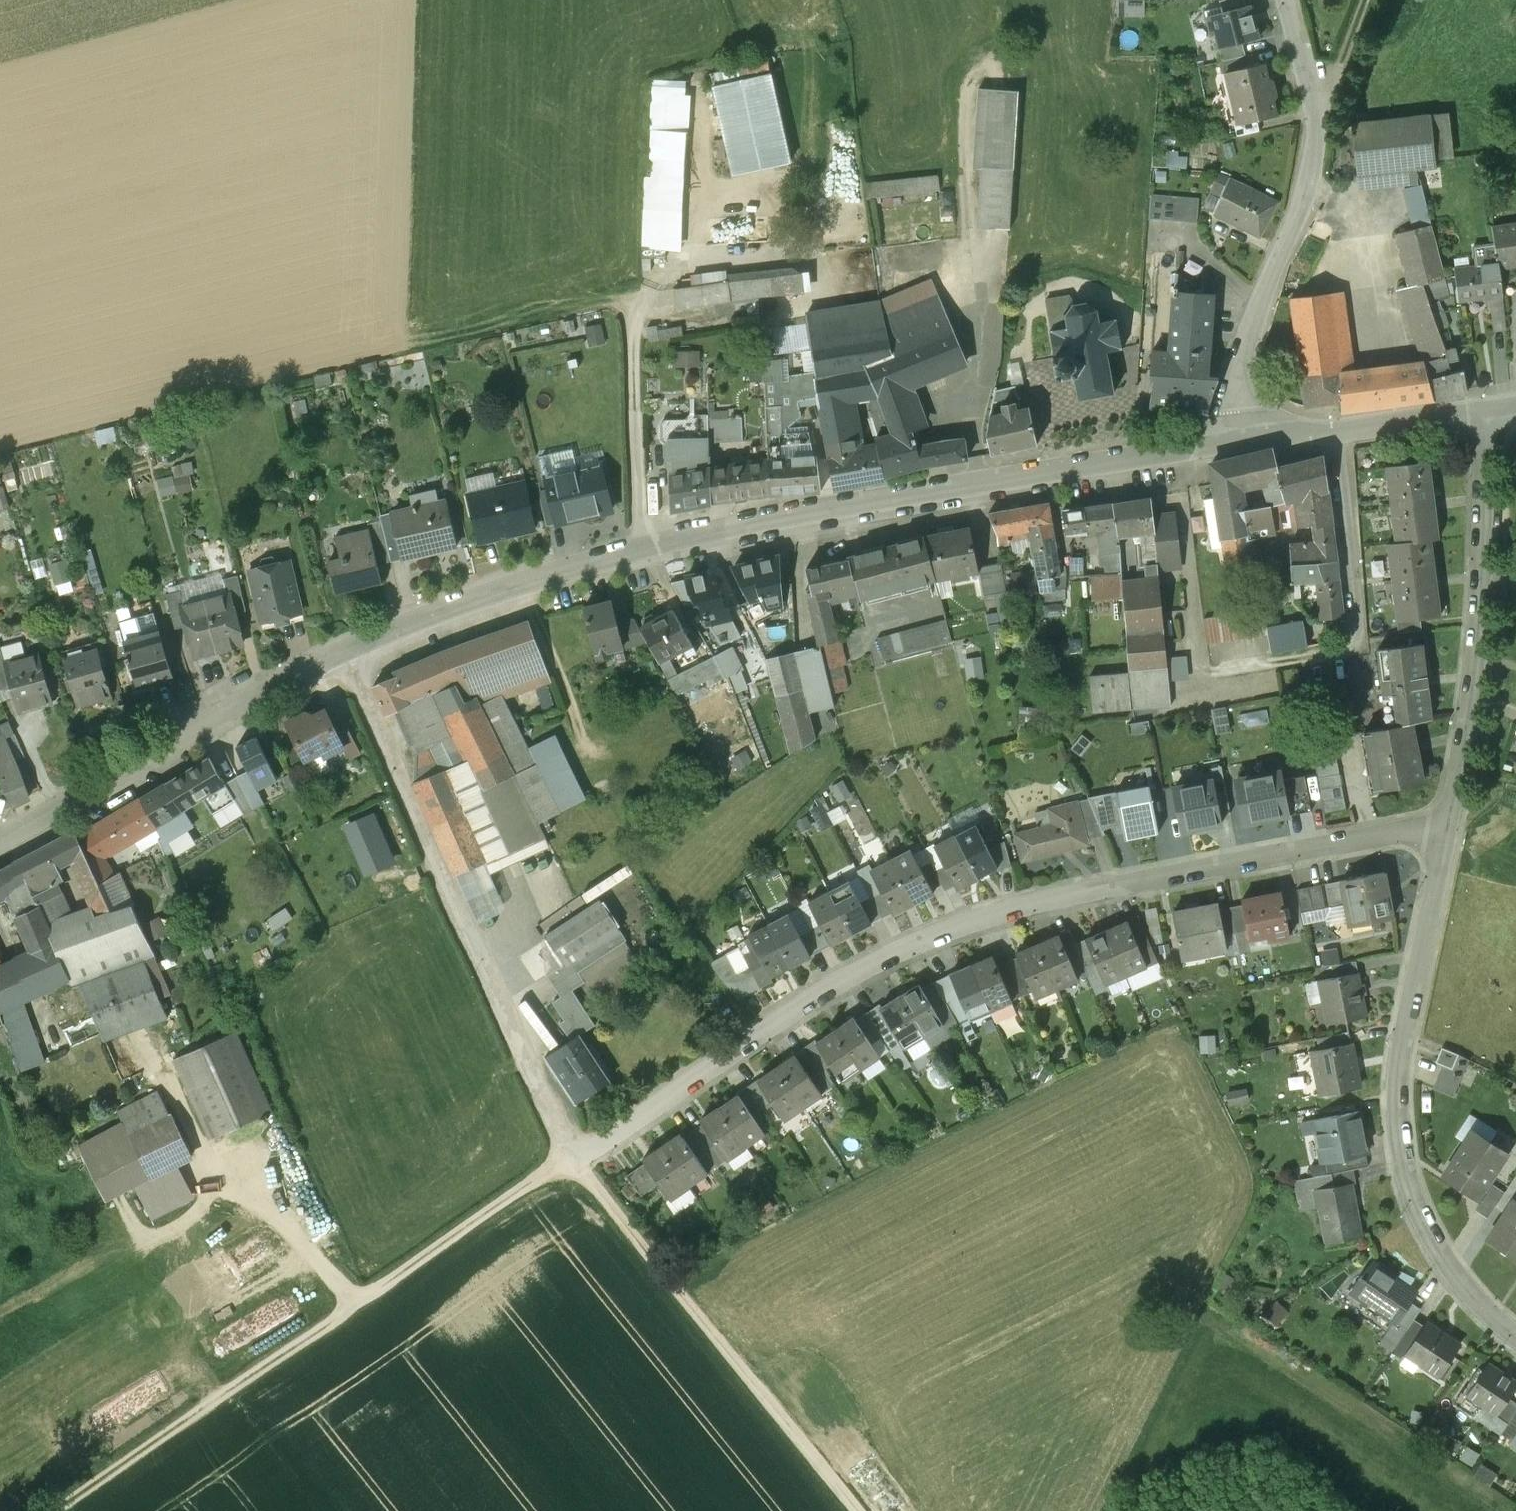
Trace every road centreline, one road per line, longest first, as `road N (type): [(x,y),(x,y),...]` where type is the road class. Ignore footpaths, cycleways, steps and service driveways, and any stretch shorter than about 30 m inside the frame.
road 1 (track): [(53,1510),(549,1169),(576,1162),(855,1510)]
road 2 (residential): [(576,1162),(801,1005),(898,952),(1072,895),(1448,824)]
road 3 (residential): [(342,649),(423,616),(642,553),(1222,436)]
road 4 (residential): [(576,1162),(342,649)]
road 5 (residential): [(1515,1338),(1442,1258),(1406,1173),(1398,1117),(1405,1021),(1448,824)]
road 6 (tertiary): [(1285,0),(1317,124),(1312,171),(1260,304),(1222,436)]
road 7 (residential): [(1448,824),(1478,657),(1487,406)]
road 8 (residential): [(1335,429),(1358,647),(1185,686)]
road 9 (residential): [(0,843),(342,649)]
road 10 (track): [(587,746),(523,586)]
road 11 (tertiary): [(1335,429),(1487,406)]
road 12 (track): [(1365,0),(1317,124)]

